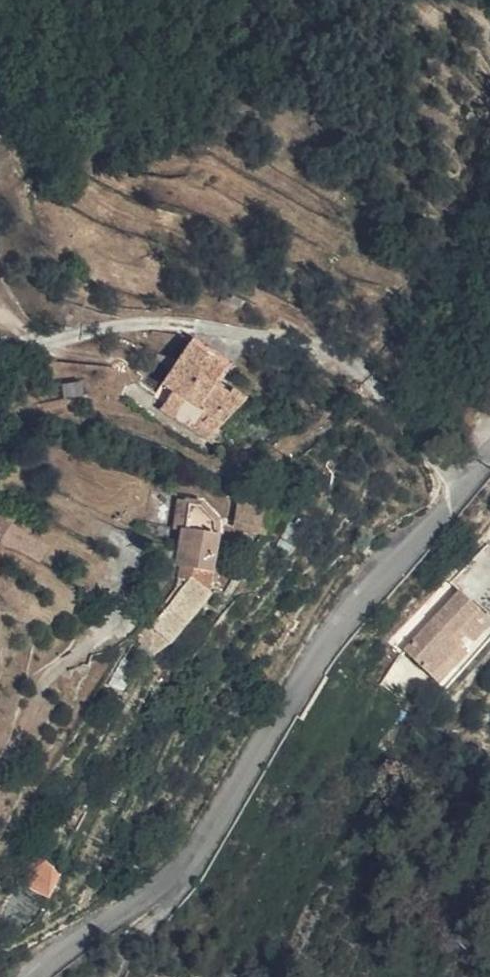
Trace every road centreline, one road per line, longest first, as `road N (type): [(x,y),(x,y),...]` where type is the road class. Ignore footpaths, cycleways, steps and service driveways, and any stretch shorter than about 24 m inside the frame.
road 1 (unclassified): [(33,976),(61,948),(179,882),(354,618),(489,466)]

